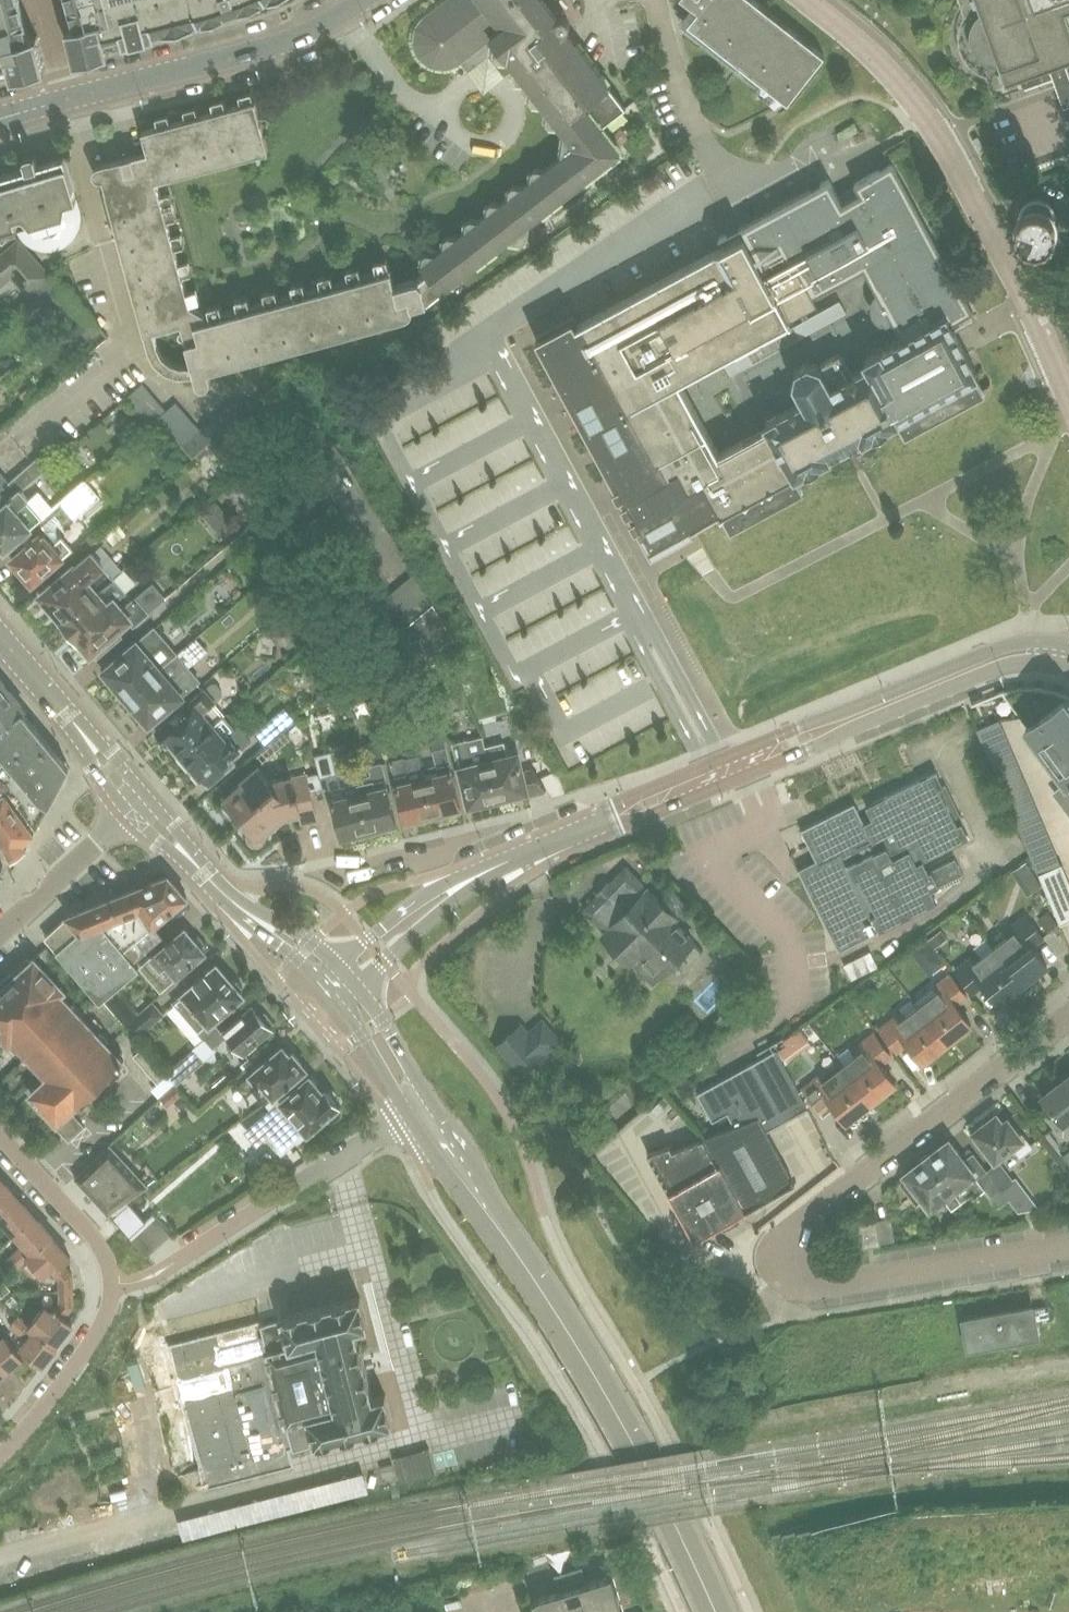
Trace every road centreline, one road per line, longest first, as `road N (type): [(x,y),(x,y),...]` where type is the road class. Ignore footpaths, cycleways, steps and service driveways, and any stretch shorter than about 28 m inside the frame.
road 1 (tertiary): [(538,849),(1000,658),(1068,654)]
road 2 (residential): [(1068,391),(939,132),(908,89),(808,0)]
road 3 (residential): [(791,1282),(779,1258),(794,1225),(1068,1019)]
road 4 (secondary): [(0,120),(294,39),(365,0)]
road 5 (unclassified): [(113,1286),(156,1274),(411,1117)]
road 6 (residential): [(791,1282),(805,1290),(1068,1247)]
road 7 (tertiary): [(356,984),(453,904),(538,849)]
road 8 (residential): [(0,1456),(87,1349),(113,1286)]
road 9 (secondary): [(534,1278),(431,1103)]
road 10 (secondary): [(411,1117),(534,1278)]
road 11 (secondary): [(712,1611),(627,1430)]
road 12 (residential): [(113,1286),(96,1239),(0,1136)]
road 13 (secondary): [(534,1278),(627,1430)]
road 14 (residential): [(0,932),(128,811)]
road 15 (secondary): [(207,877),(326,991)]
road 16 (secondary): [(338,964),(207,877)]
road 17 (secondary): [(326,991),(411,1117)]
road 18 (secondary): [(431,1103),(356,984)]
road 19 (tertiary): [(440,889),(338,964)]
road 20 (secondary): [(64,709),(128,811)]
road 21 (secondary): [(147,796),(64,709)]

